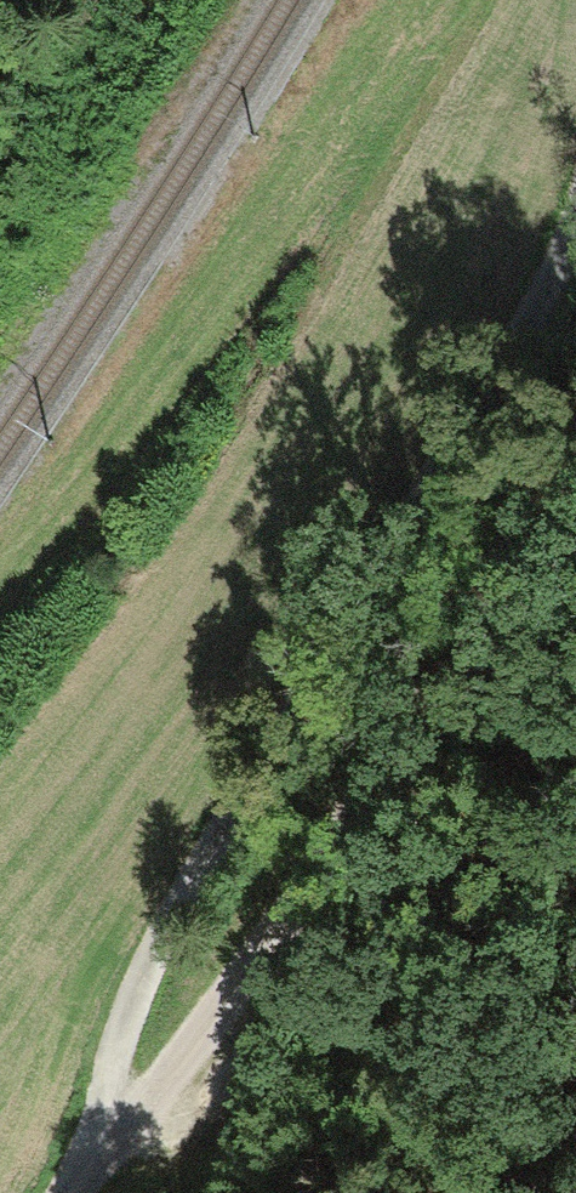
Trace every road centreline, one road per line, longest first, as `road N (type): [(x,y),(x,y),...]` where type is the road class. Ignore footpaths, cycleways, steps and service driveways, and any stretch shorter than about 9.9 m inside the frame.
road 1 (track): [(33,1192),(277,754),(575,112)]
road 2 (track): [(36,1192),(393,831),(575,513)]

